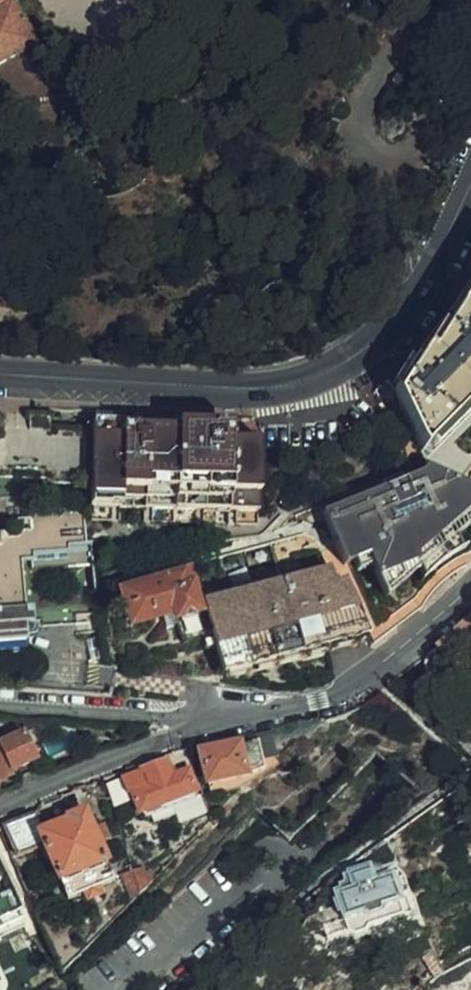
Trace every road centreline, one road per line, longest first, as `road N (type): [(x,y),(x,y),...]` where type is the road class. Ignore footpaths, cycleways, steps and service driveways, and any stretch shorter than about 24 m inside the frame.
road 1 (secondary): [(0,375),(240,386),(313,377),(388,339),(439,268),(470,200)]
road 2 (residential): [(470,586),(347,693),(197,731)]
road 3 (residential): [(197,731),(0,809)]
road 4 (residential): [(197,731),(185,718),(0,707)]

